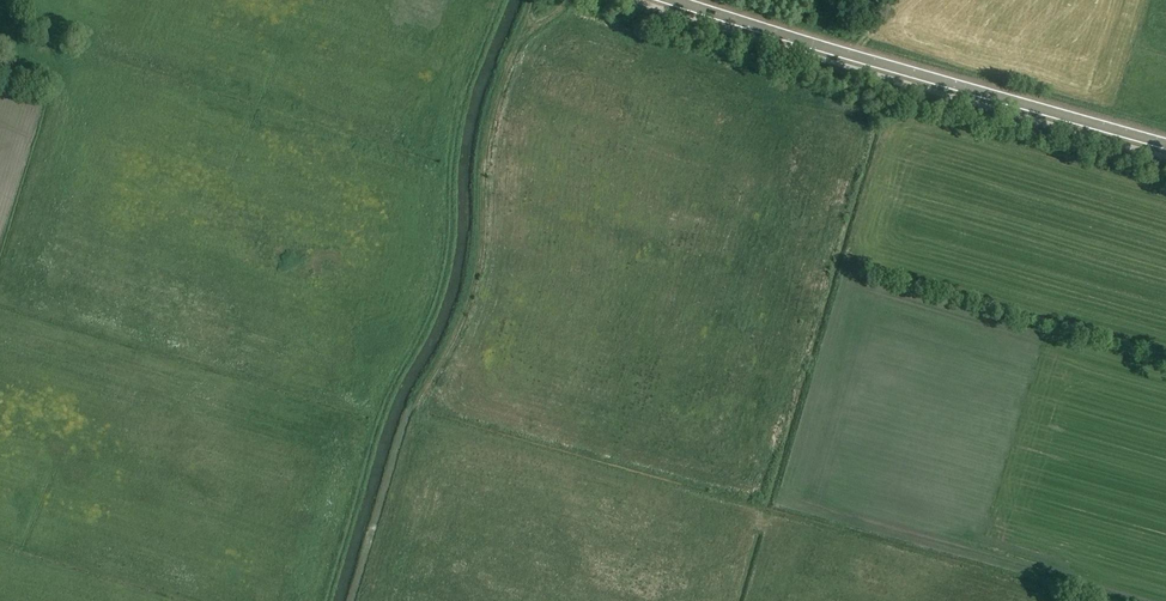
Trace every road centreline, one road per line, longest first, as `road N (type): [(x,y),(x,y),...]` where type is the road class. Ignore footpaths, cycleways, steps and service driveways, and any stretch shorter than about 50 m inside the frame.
road 1 (track): [(329,600),(401,377),(450,273),(460,129),(502,0)]
road 2 (tertiary): [(1165,143),(673,0)]

